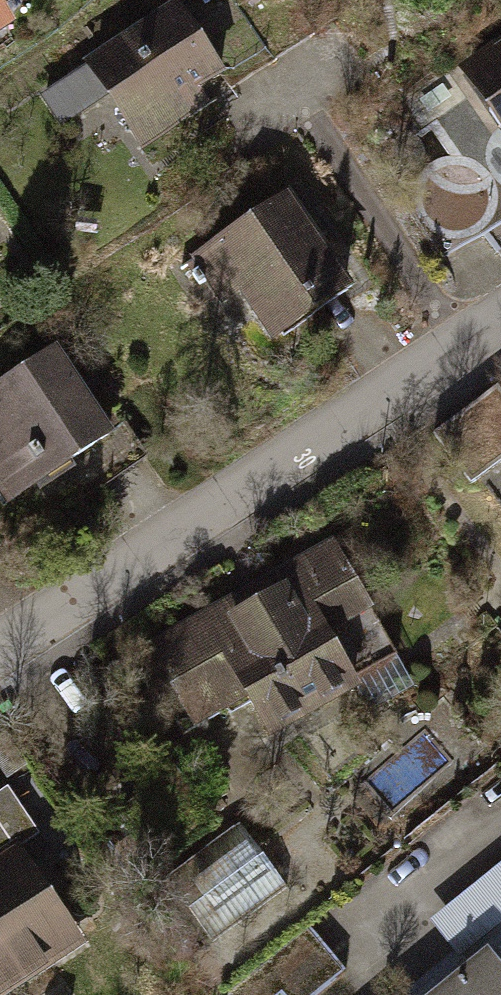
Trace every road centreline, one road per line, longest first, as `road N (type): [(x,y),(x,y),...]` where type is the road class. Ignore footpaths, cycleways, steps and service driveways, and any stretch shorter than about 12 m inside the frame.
road 1 (residential): [(500,323),(0,655)]

